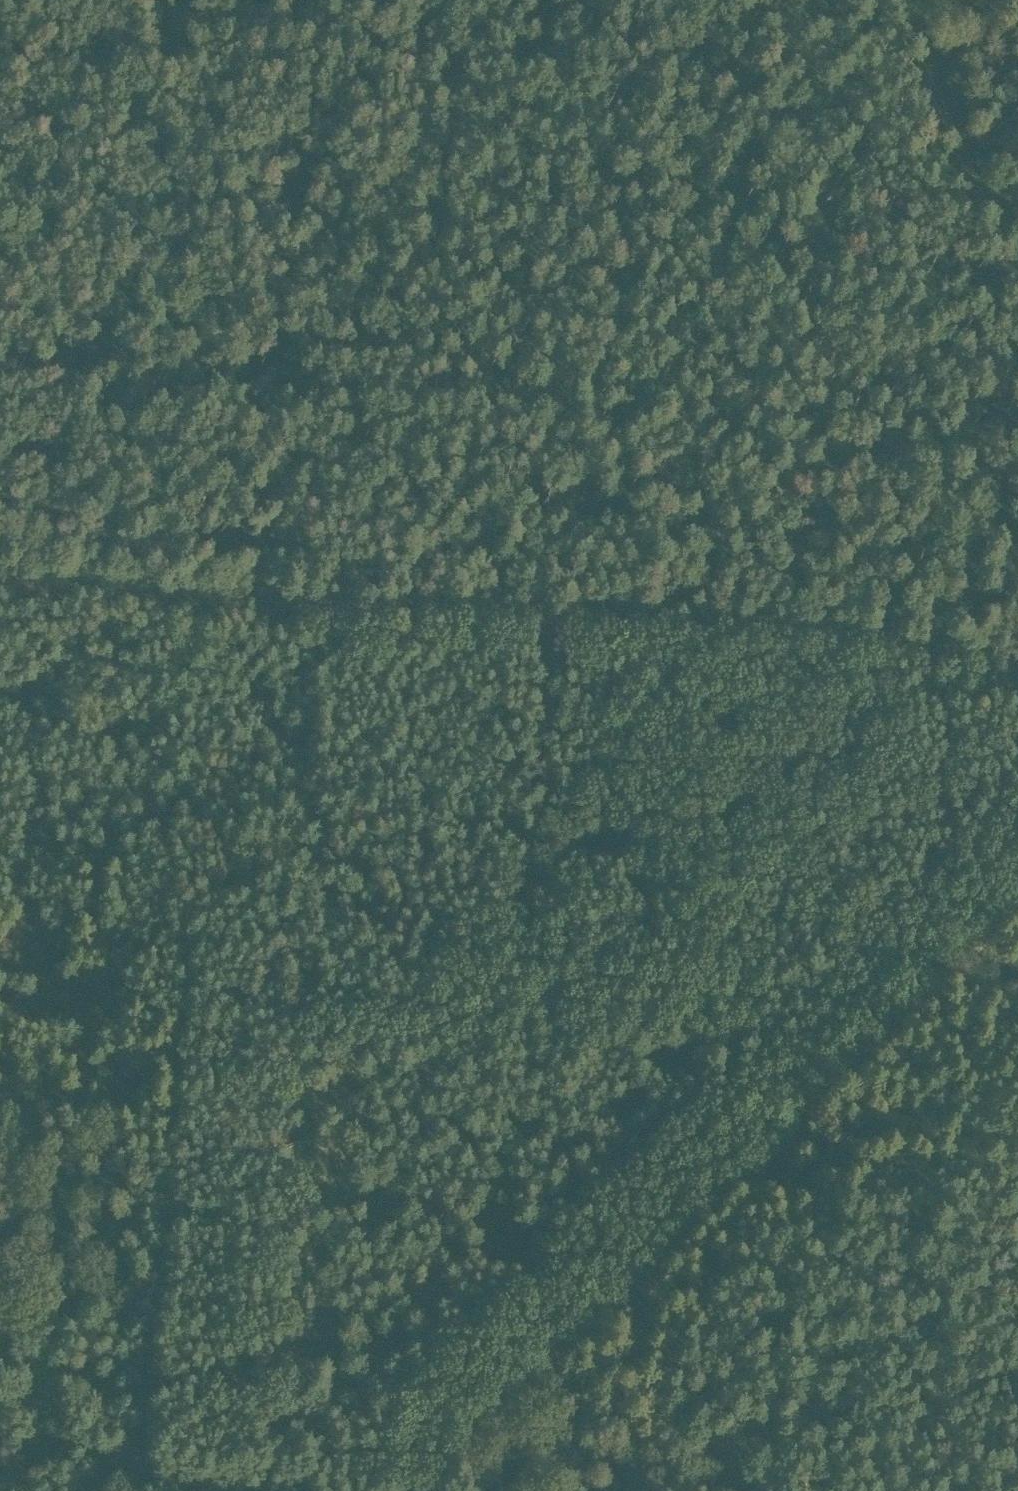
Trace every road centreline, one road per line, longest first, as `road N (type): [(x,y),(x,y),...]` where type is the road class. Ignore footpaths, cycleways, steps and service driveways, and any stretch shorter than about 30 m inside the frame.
road 1 (track): [(1017,684),(0,596)]
road 2 (track): [(439,1490),(1017,910)]
road 3 (track): [(1017,249),(905,0)]

